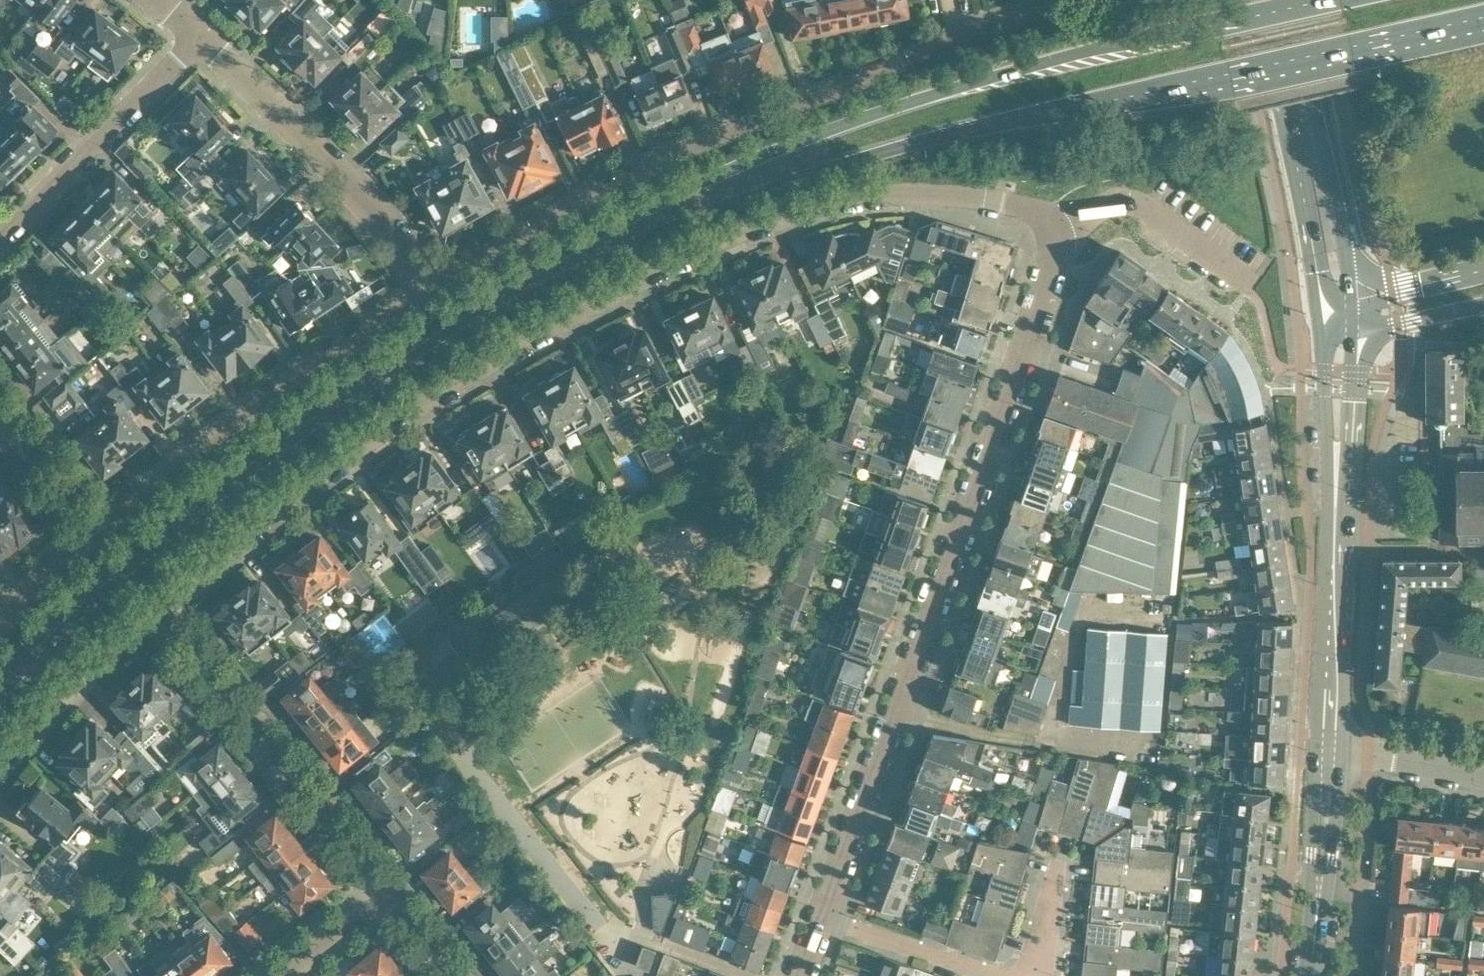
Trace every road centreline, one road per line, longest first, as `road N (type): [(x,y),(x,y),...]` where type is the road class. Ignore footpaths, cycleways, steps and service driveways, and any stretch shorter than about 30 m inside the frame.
road 1 (primary): [(0,713),(143,570),(315,436),(464,336),(646,238),(893,149),(1483,17)]
road 2 (primary): [(1327,0),(978,82),(678,193),(450,316),(301,419),(129,553),(0,680)]
road 3 (residential): [(170,594),(402,419),(518,347),(630,285),(772,221),(876,197),(962,198),(1044,215),(1060,234)]
road 4 (residential): [(822,916),(1058,267),(1060,234)]
road 5 (residential): [(1044,0),(1024,16),(819,94),(616,188),(434,288)]
road 6 (residential): [(434,288),(279,393),(107,525)]
road 7 (residential): [(402,892),(170,594)]
road 8 (residential): [(434,288),(299,129),(196,39)]
road 9 (tertiary): [(1260,0),(1324,323)]
road 10 (tertiary): [(1352,300),(1286,0)]
road 11 (residential): [(0,251),(196,39)]
road 12 (residential): [(0,767),(53,705),(170,594)]
road 13 (secondary): [(1324,323),(1333,553)]
road 14 (residential): [(1251,291),(1138,203),(1100,211),(1060,234)]
road 15 (secondary): [(1308,975),(1330,750)]
road 16 (secondary): [(1333,553),(1358,332)]
road 17 (secondary): [(1330,750),(1333,553)]
road 18 (residential): [(1001,975),(822,916)]
road 19 (residential): [(107,525),(0,395)]
road 20 (residential): [(1483,775),(1330,750)]
road 21 (residential): [(107,525),(0,625)]
road 22 (residential): [(288,975),(402,892)]
road 23 (primary): [(1483,270),(1352,300)]
road 24 (primary): [(1358,332),(1483,304)]

